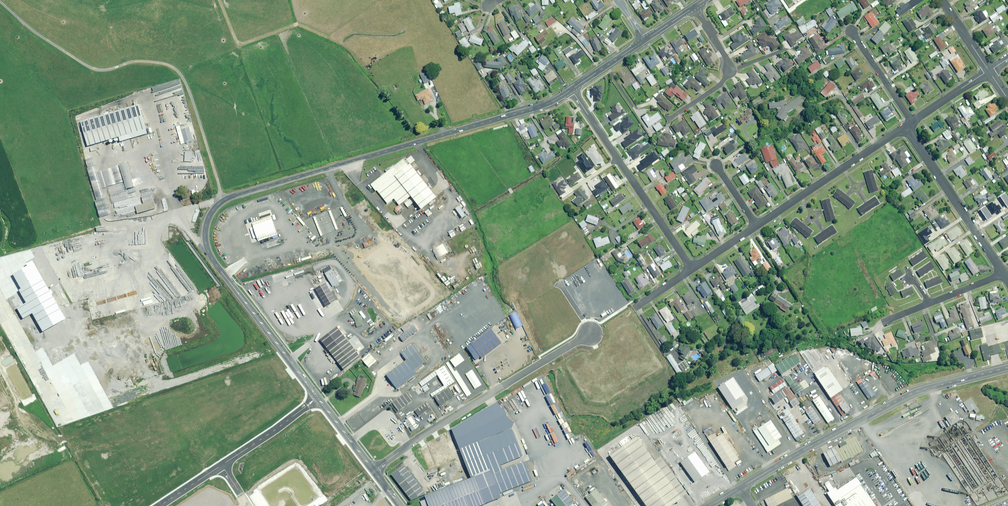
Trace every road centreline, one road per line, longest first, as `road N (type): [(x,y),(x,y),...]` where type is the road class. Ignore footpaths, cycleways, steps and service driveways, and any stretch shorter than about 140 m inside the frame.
road 1 (tertiary): [(318,398),(212,258),(205,234),(212,211),(234,196),(541,107),(572,90)]
road 2 (residential): [(741,488),(913,393),(1007,367)]
road 3 (residential): [(374,470),(590,333)]
road 4 (residential): [(572,90),(692,269)]
road 5 (residential): [(910,125),(1004,274)]
road 6 (residential): [(695,7),(730,70),(670,118)]

